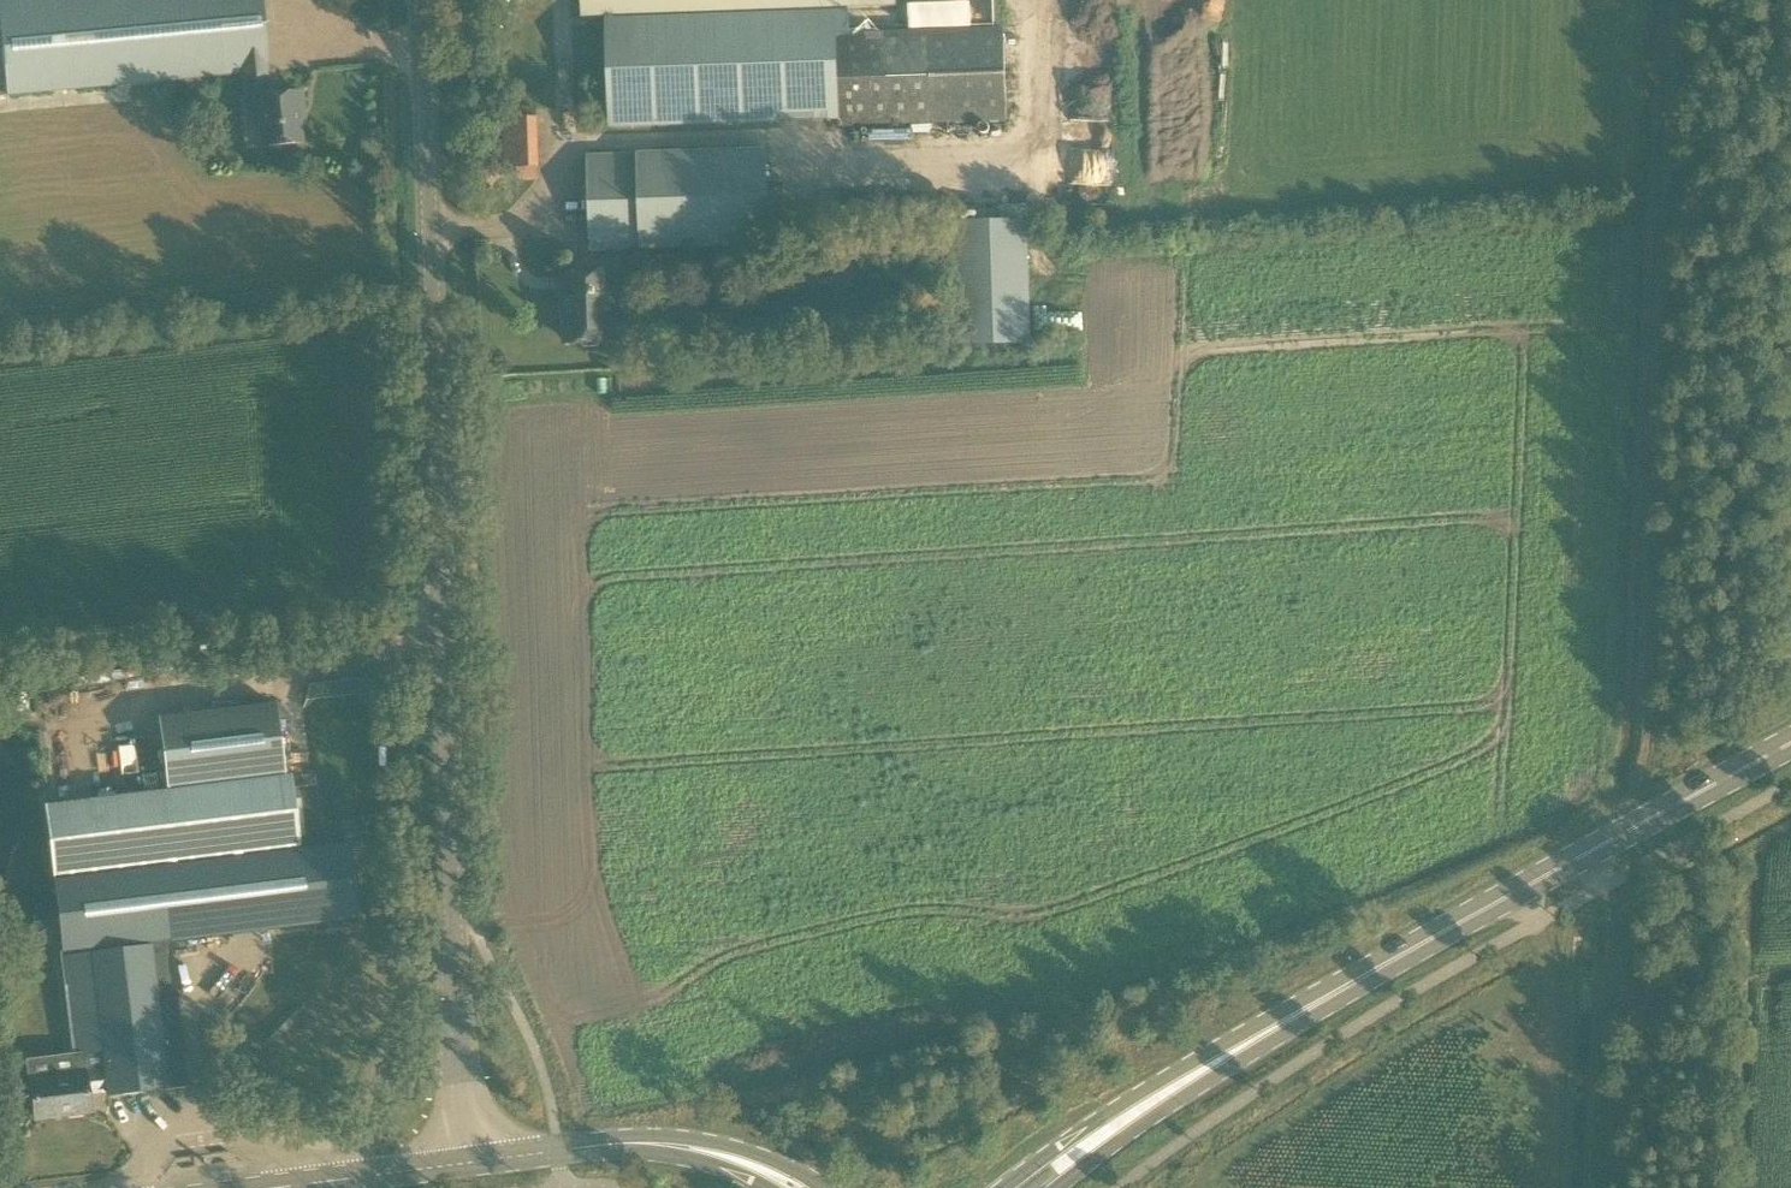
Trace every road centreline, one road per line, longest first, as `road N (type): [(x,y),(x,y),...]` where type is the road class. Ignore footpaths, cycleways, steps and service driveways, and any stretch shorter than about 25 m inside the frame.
road 1 (unclassified): [(464,1167),(434,0)]
road 2 (secondary): [(1079,1156),(1348,990),(1790,745)]
road 3 (tertiary): [(788,1185),(668,1149),(464,1167)]
road 4 (track): [(1592,1187),(1604,889)]
road 5 (tertiary): [(464,1167),(258,1187)]

